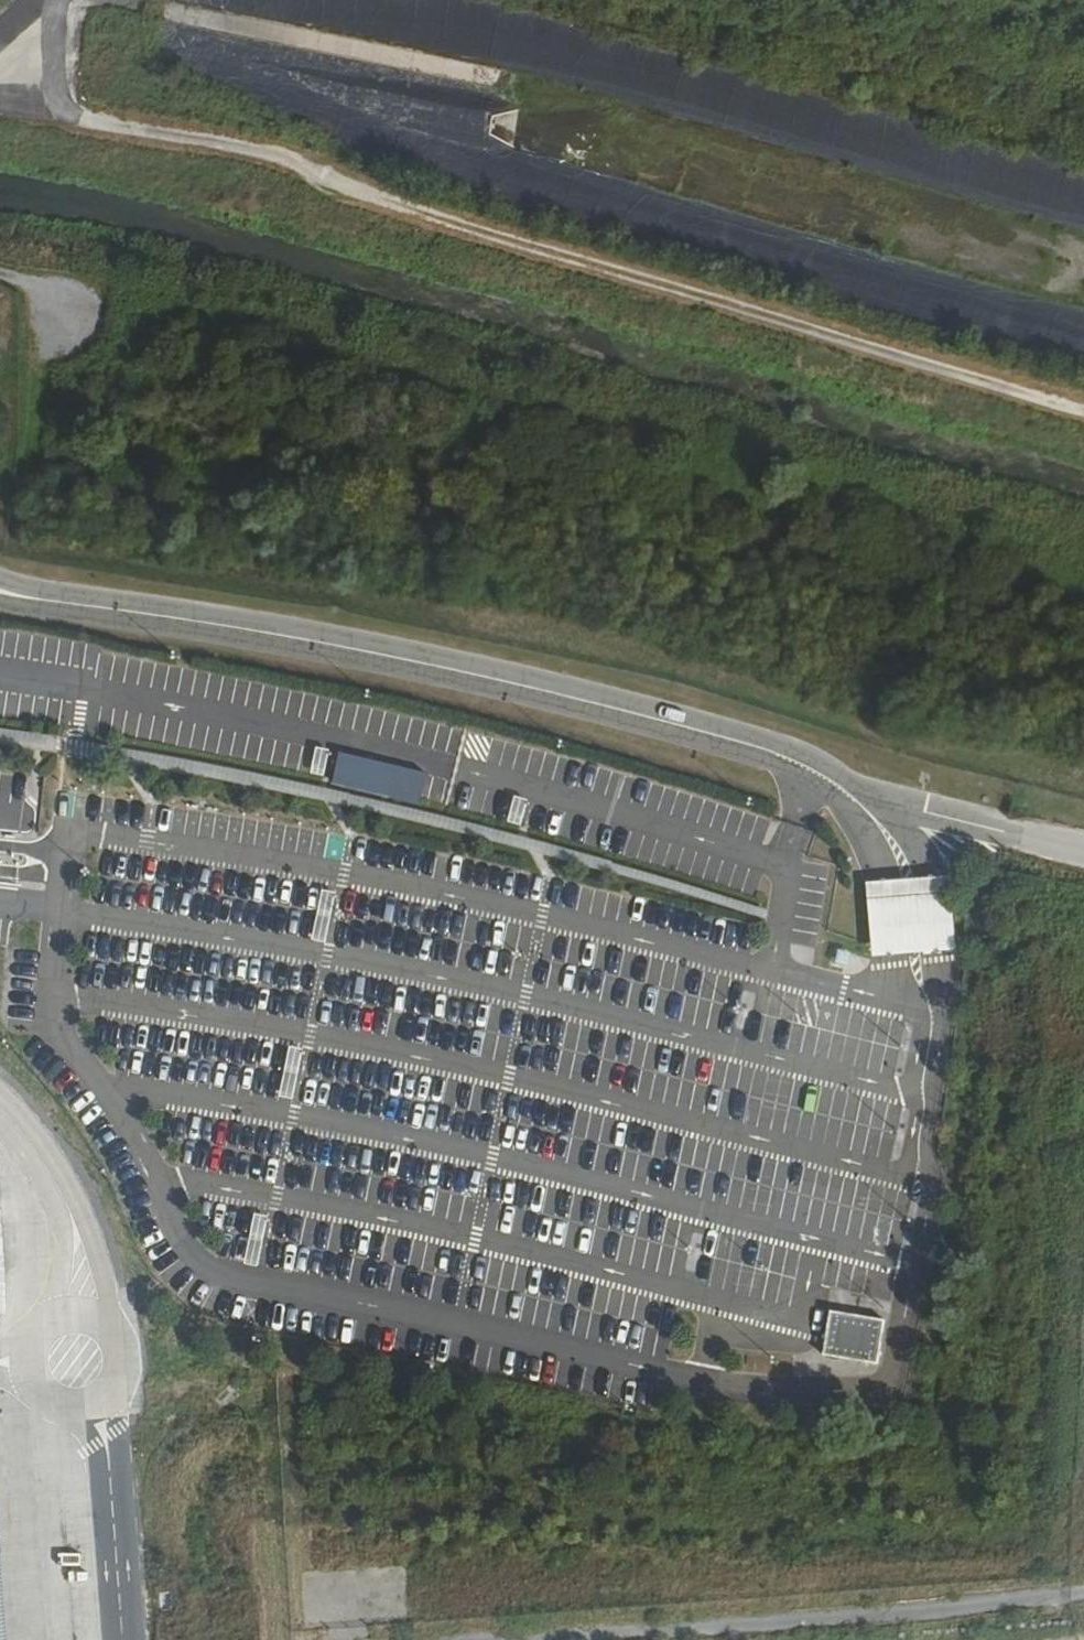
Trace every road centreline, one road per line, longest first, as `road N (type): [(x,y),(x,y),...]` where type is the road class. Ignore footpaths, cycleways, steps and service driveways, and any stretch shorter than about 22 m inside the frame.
road 1 (track): [(0,108),(282,157),(437,225),(1083,412)]
road 2 (track): [(1083,852),(857,796)]

